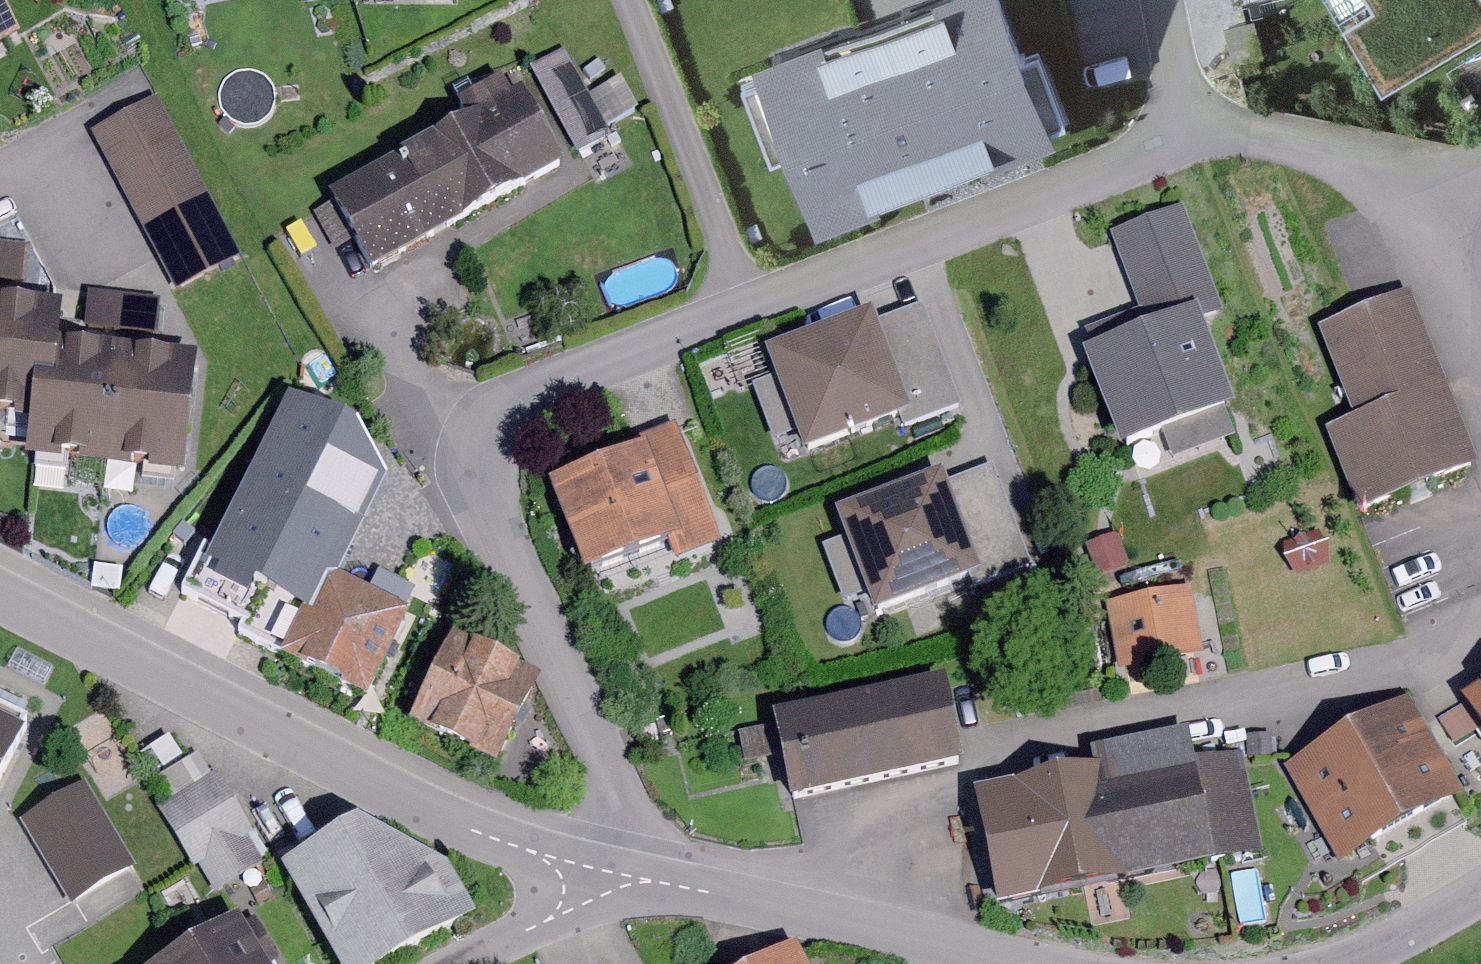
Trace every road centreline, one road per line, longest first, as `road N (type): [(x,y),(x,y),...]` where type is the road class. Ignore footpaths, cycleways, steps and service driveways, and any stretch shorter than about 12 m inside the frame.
road 1 (residential): [(612,883),(620,803),(472,461),(478,435),(503,407),(1048,197),(1150,142),(1179,107),(1167,0)]
road 2 (residential): [(0,590),(496,842),(612,883)]
road 3 (residential): [(612,883),(740,900),(1038,963)]
road 4 (residential): [(1333,963),(1480,898)]
road 5 (residential): [(475,963),(612,883)]

